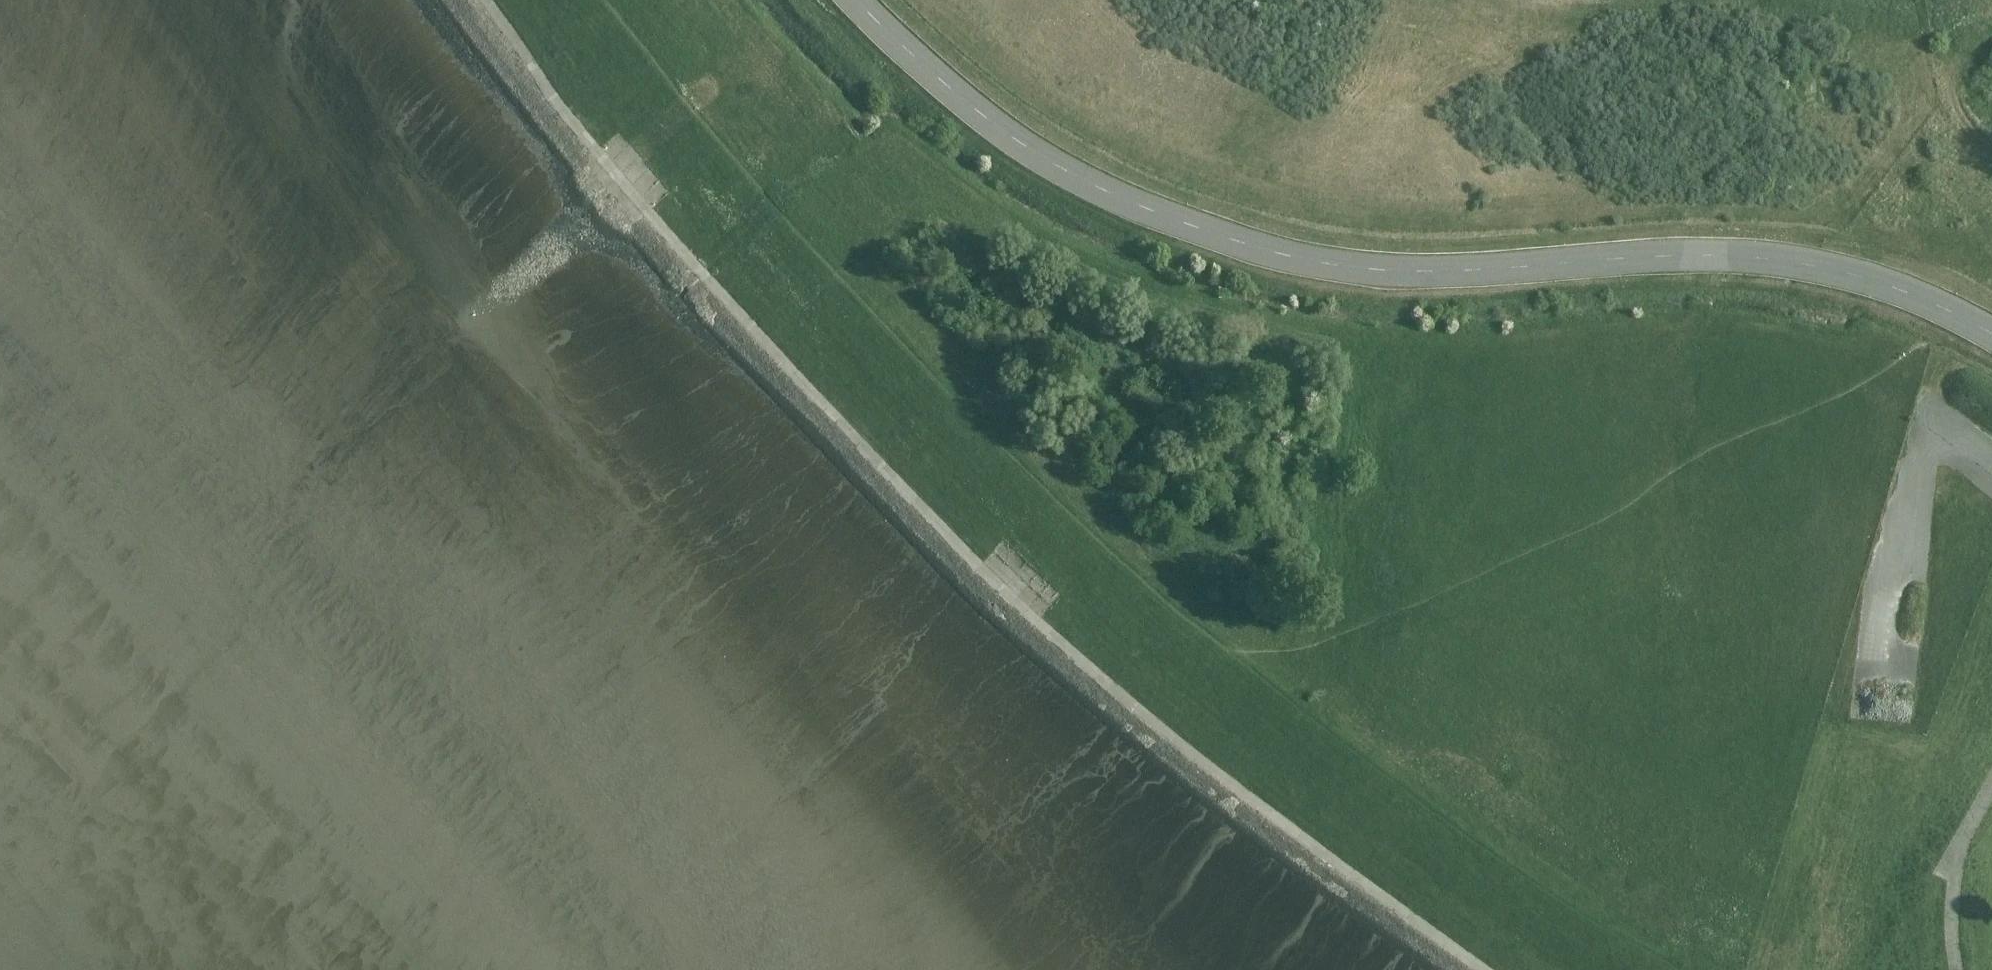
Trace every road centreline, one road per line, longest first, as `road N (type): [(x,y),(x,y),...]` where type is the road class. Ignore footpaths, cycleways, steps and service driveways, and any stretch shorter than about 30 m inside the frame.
road 1 (residential): [(844,0),(999,140),(1094,195),(1215,244),(1330,274),(1395,281),(1774,269),(1888,295),(1991,343)]
road 2 (track): [(1953,969),(1957,865),(1991,795)]

